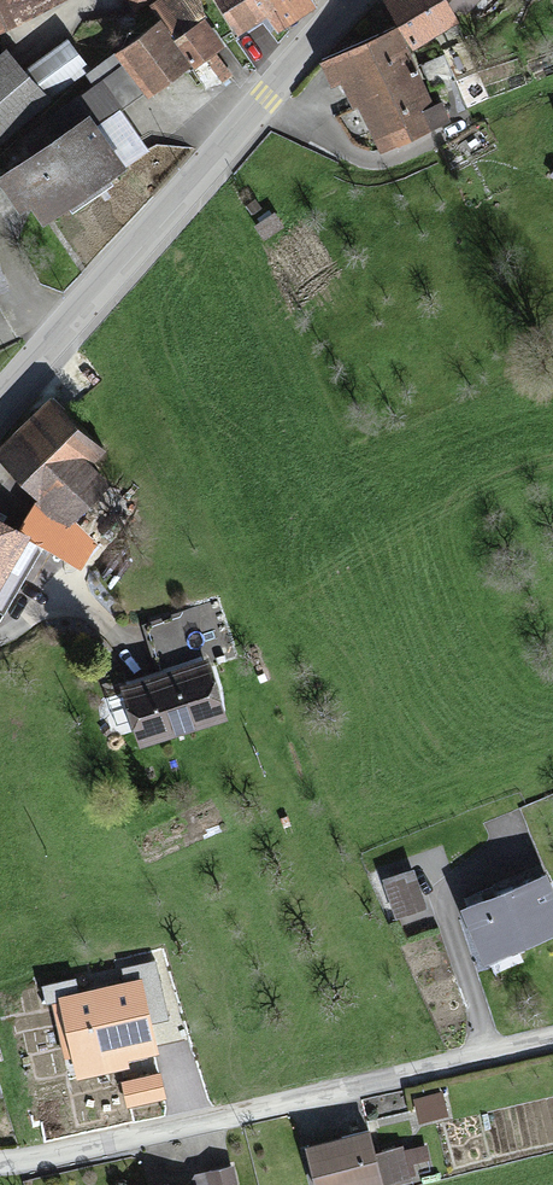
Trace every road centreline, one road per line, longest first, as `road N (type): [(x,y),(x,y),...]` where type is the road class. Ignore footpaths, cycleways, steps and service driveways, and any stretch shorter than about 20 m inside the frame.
road 1 (residential): [(0,1163),(163,1140),(552,1046)]
road 2 (tertiary): [(0,398),(347,0)]

